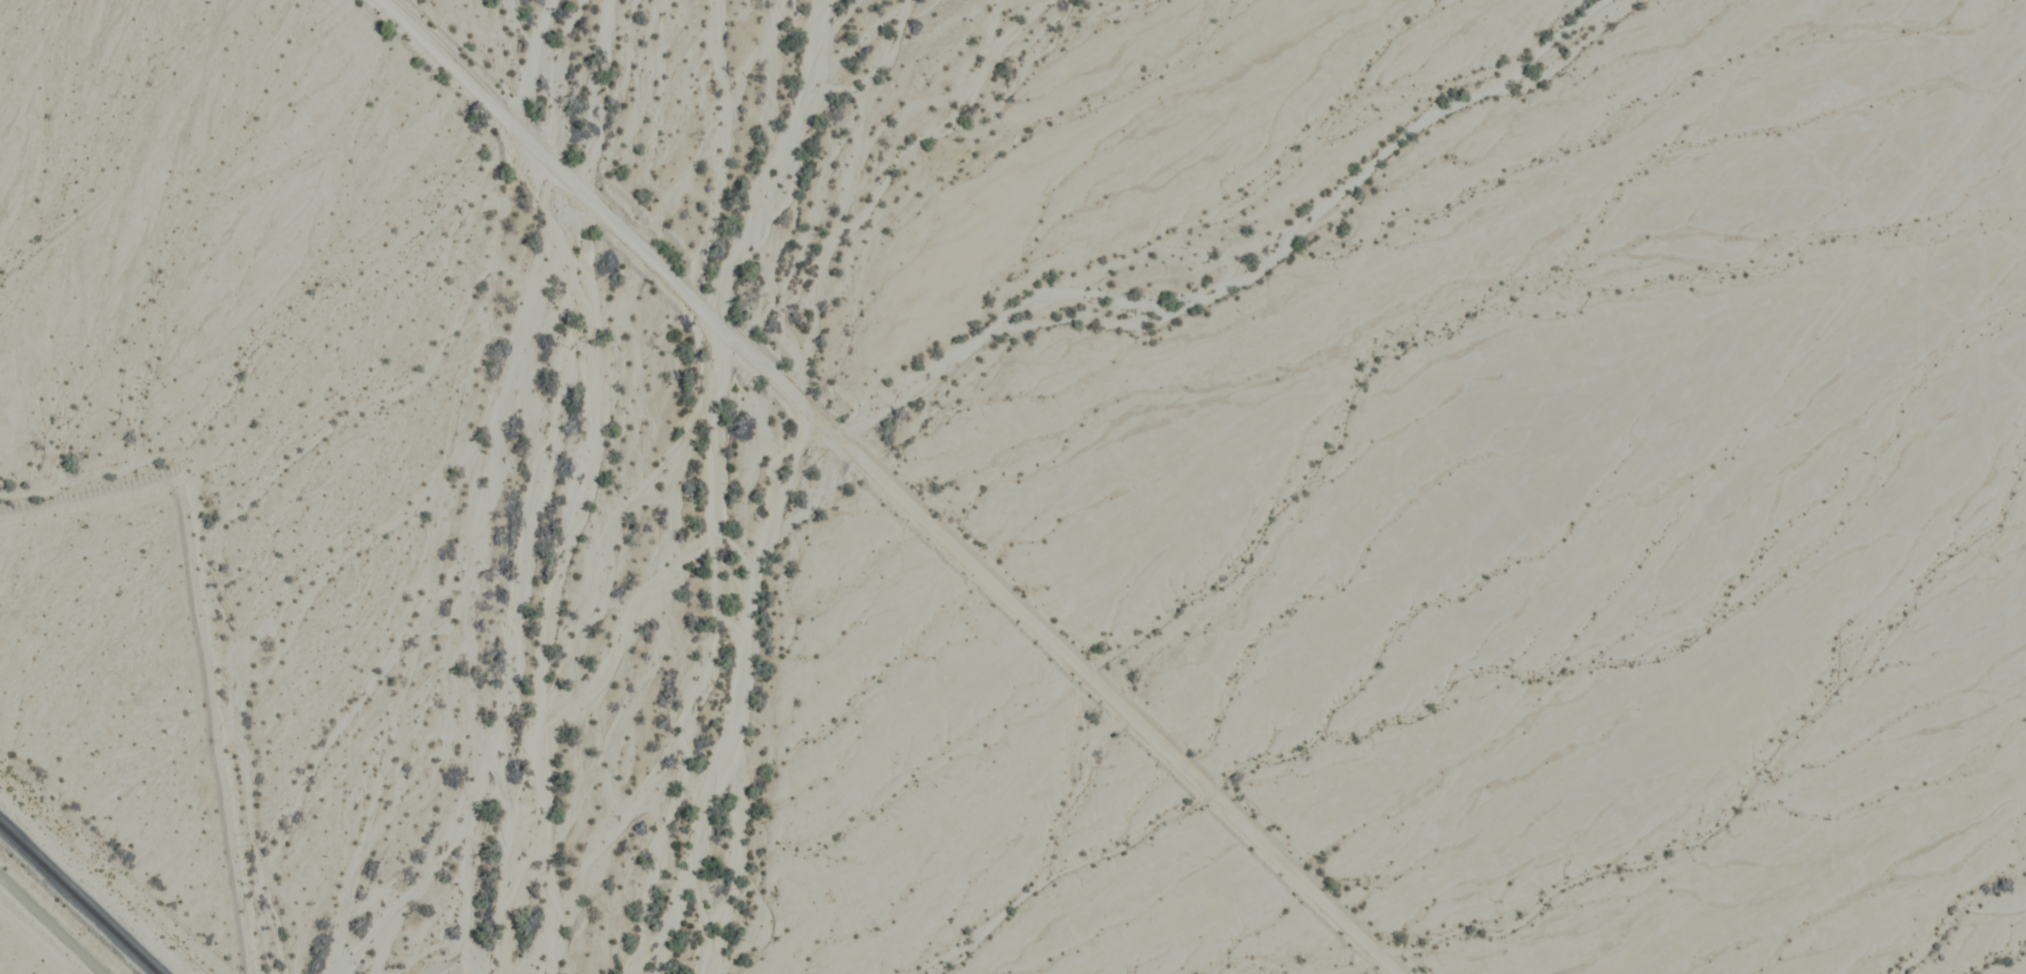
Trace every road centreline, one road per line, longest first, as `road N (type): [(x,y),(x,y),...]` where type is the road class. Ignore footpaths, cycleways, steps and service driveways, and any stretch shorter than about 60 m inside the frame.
road 1 (residential): [(1382,973),(520,172),(349,0)]
road 2 (track): [(105,973),(0,876)]

